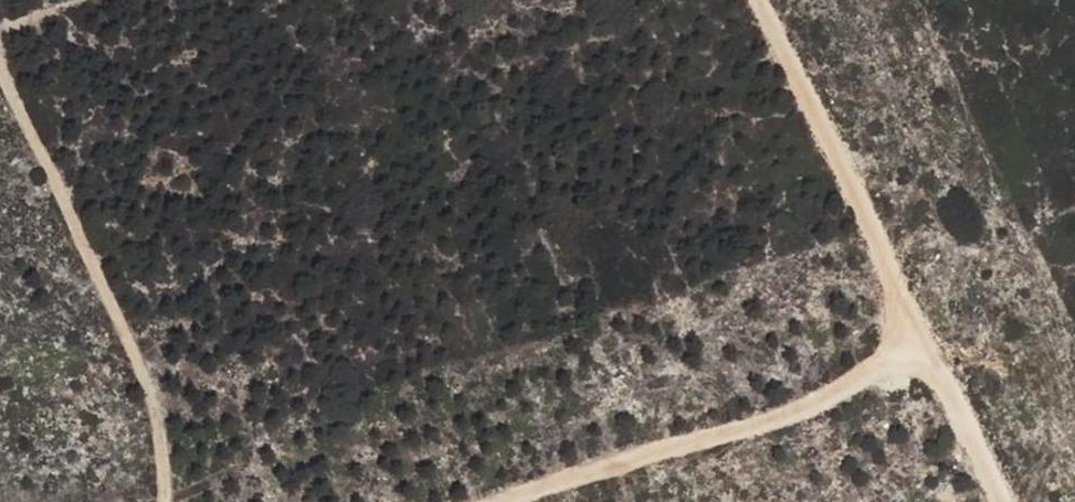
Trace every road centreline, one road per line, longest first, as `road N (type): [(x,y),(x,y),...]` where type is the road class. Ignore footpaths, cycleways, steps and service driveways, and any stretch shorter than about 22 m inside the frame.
road 1 (track): [(170,501),(153,395),(0,65)]
road 2 (track): [(918,332),(887,367),(487,501)]
road 3 (track): [(756,0),(918,332)]
road 4 (track): [(918,332),(1012,501)]

